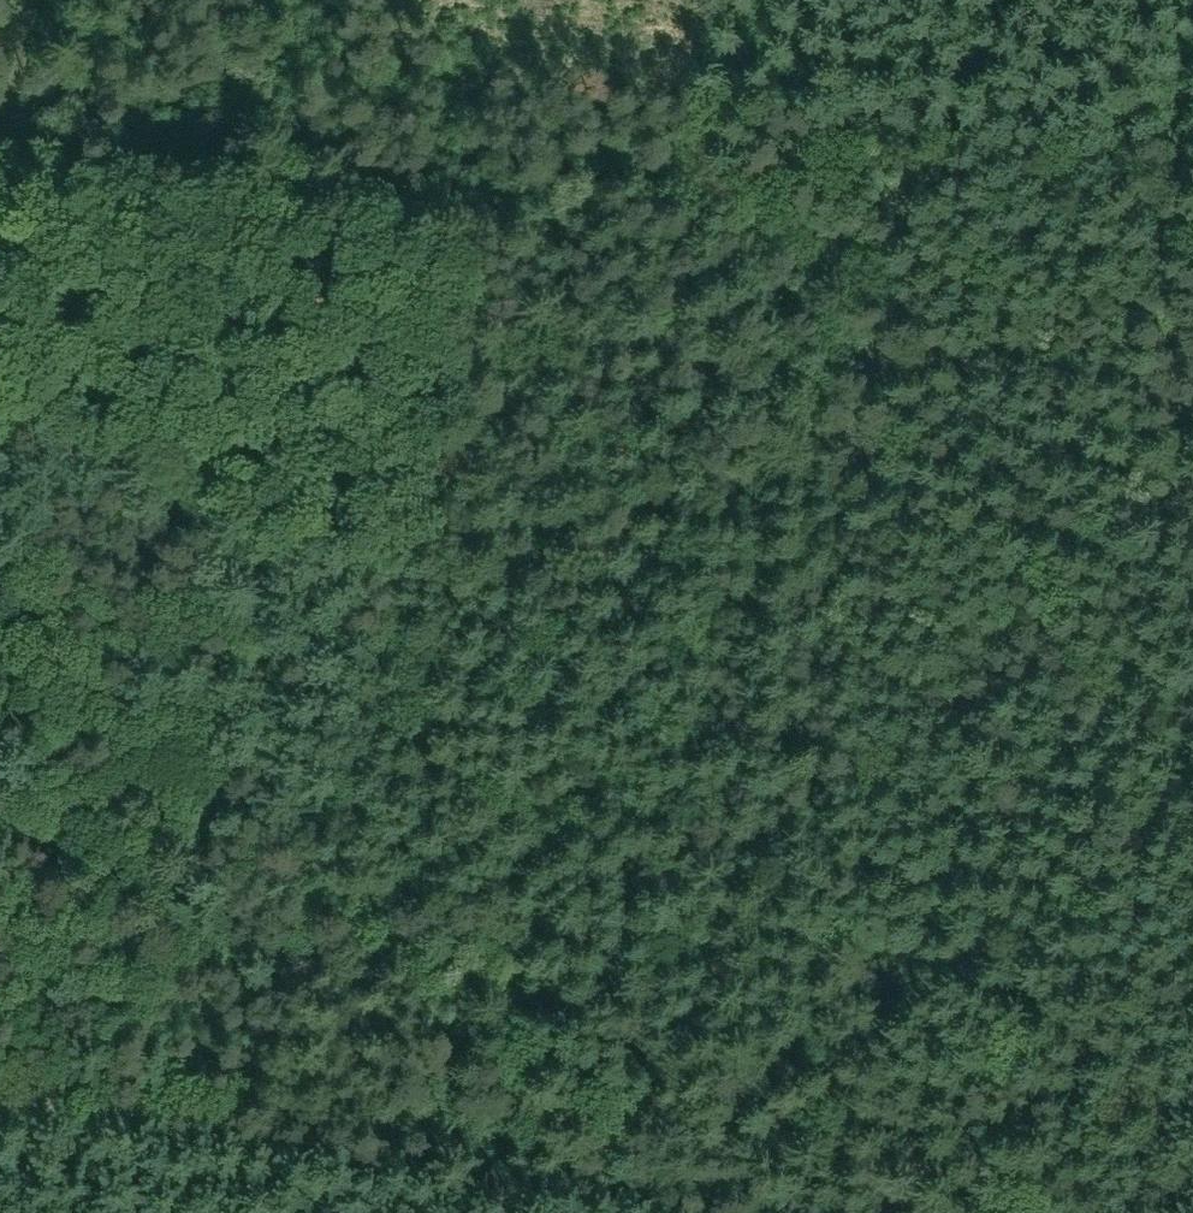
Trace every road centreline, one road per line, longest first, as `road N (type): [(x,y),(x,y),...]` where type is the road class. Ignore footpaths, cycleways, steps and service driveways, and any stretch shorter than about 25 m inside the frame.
road 1 (track): [(0,1107),(559,1212)]
road 2 (track): [(44,0),(0,320)]

